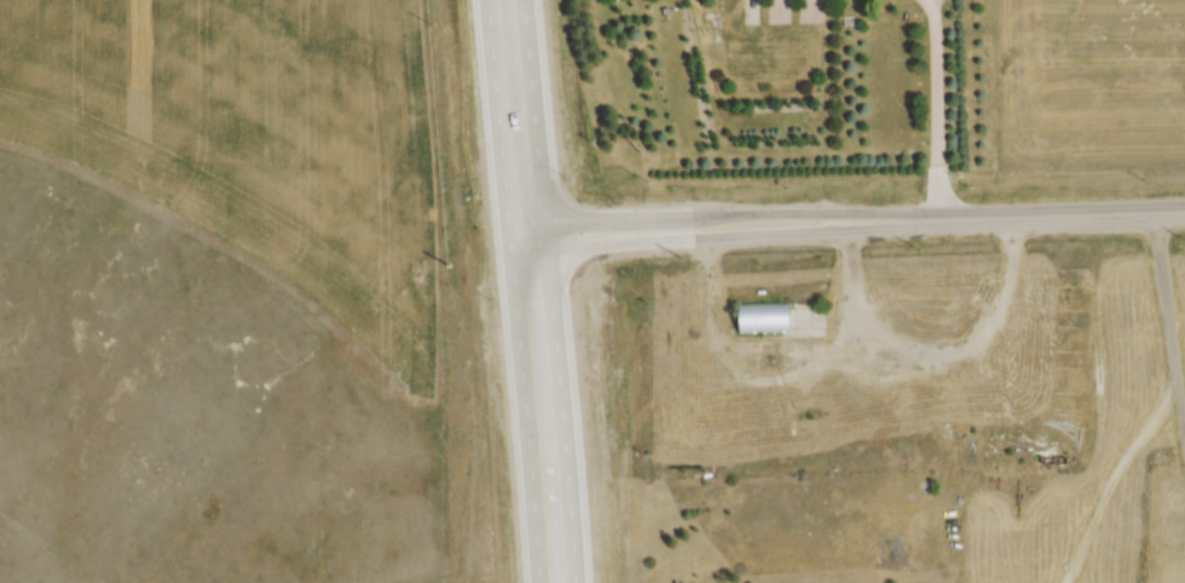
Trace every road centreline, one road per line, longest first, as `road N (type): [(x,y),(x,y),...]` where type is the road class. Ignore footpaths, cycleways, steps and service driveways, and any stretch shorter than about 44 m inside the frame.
road 1 (secondary): [(938,201),(522,203)]
road 2 (secondary): [(525,229),(826,215),(938,201)]
road 3 (trunk): [(552,582),(525,229)]
road 4 (secondary): [(1184,195),(938,201)]
road 5 (trunk): [(525,229),(501,0)]

